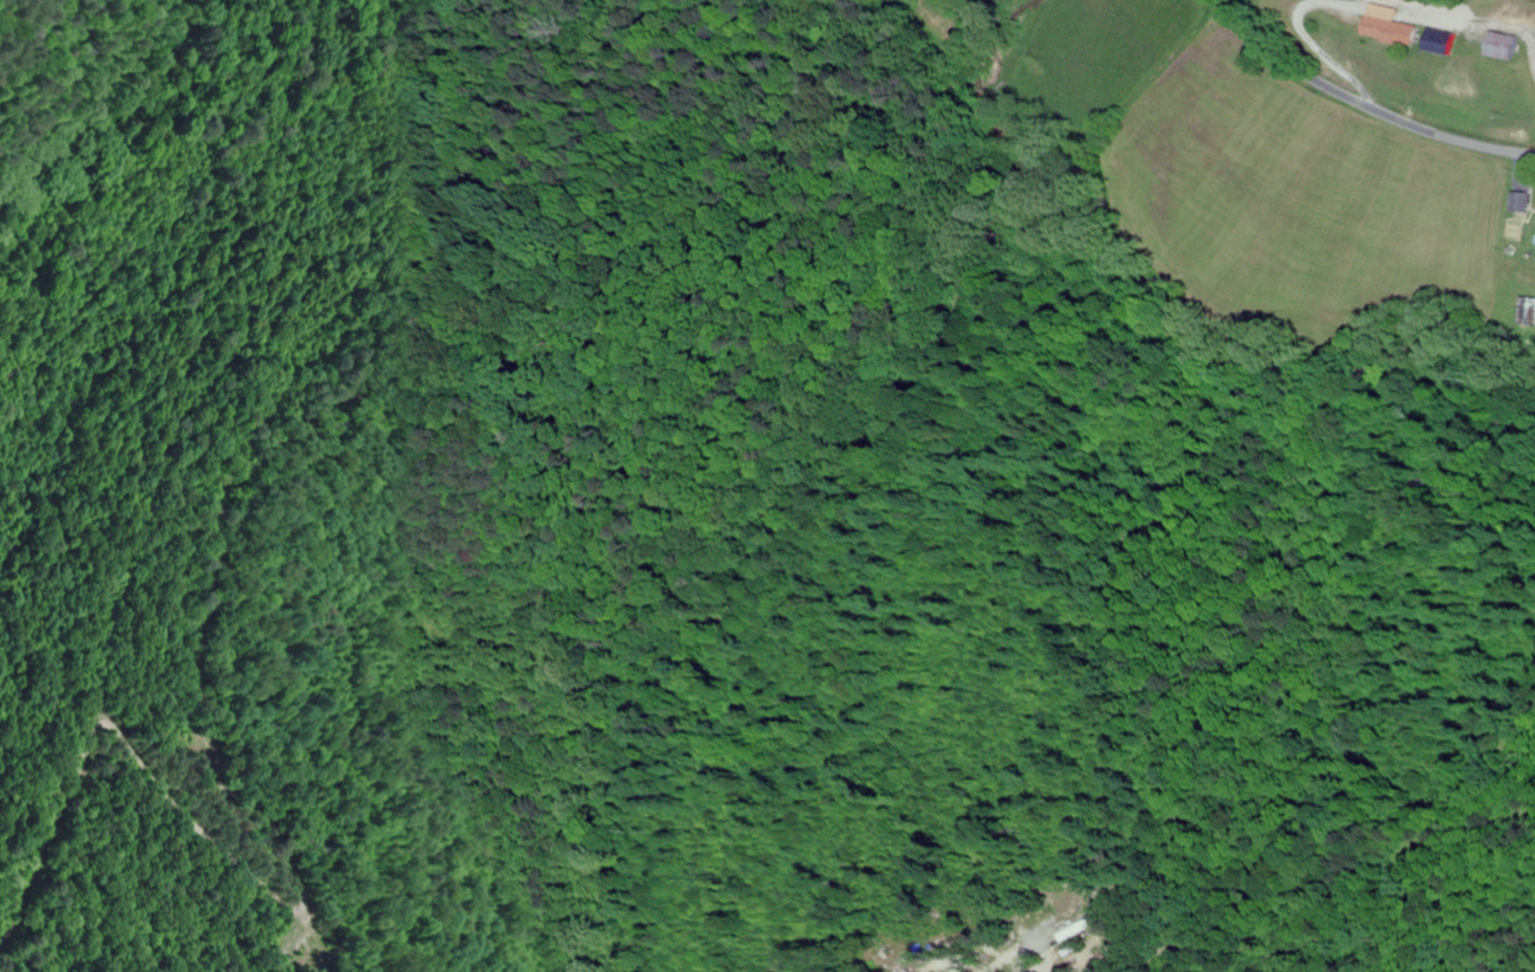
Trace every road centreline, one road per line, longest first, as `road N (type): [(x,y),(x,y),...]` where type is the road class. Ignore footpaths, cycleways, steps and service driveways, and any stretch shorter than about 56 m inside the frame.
road 1 (residential): [(1534,153),(1438,134),(1356,104),(1283,61),(1215,0)]

